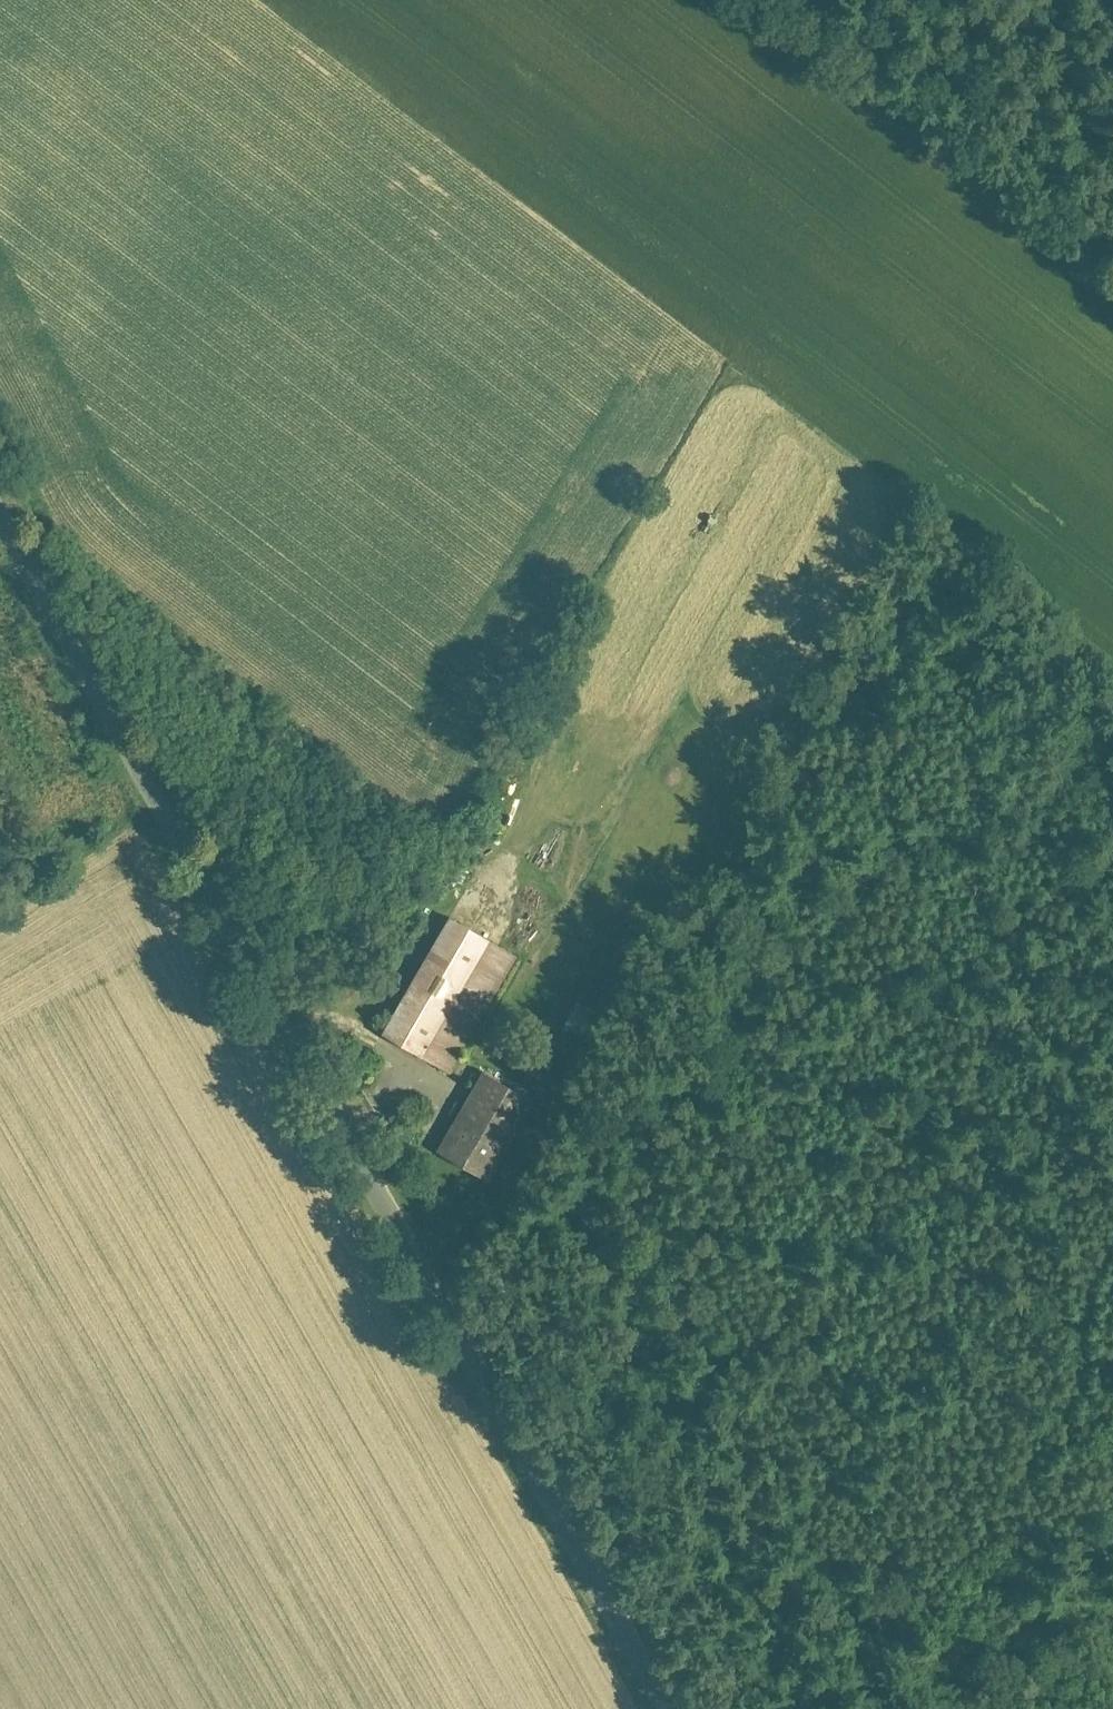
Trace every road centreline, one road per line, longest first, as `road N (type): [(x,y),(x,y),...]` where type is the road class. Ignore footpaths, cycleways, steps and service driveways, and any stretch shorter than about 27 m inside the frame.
road 1 (tertiary): [(663,1708),(0,518)]

